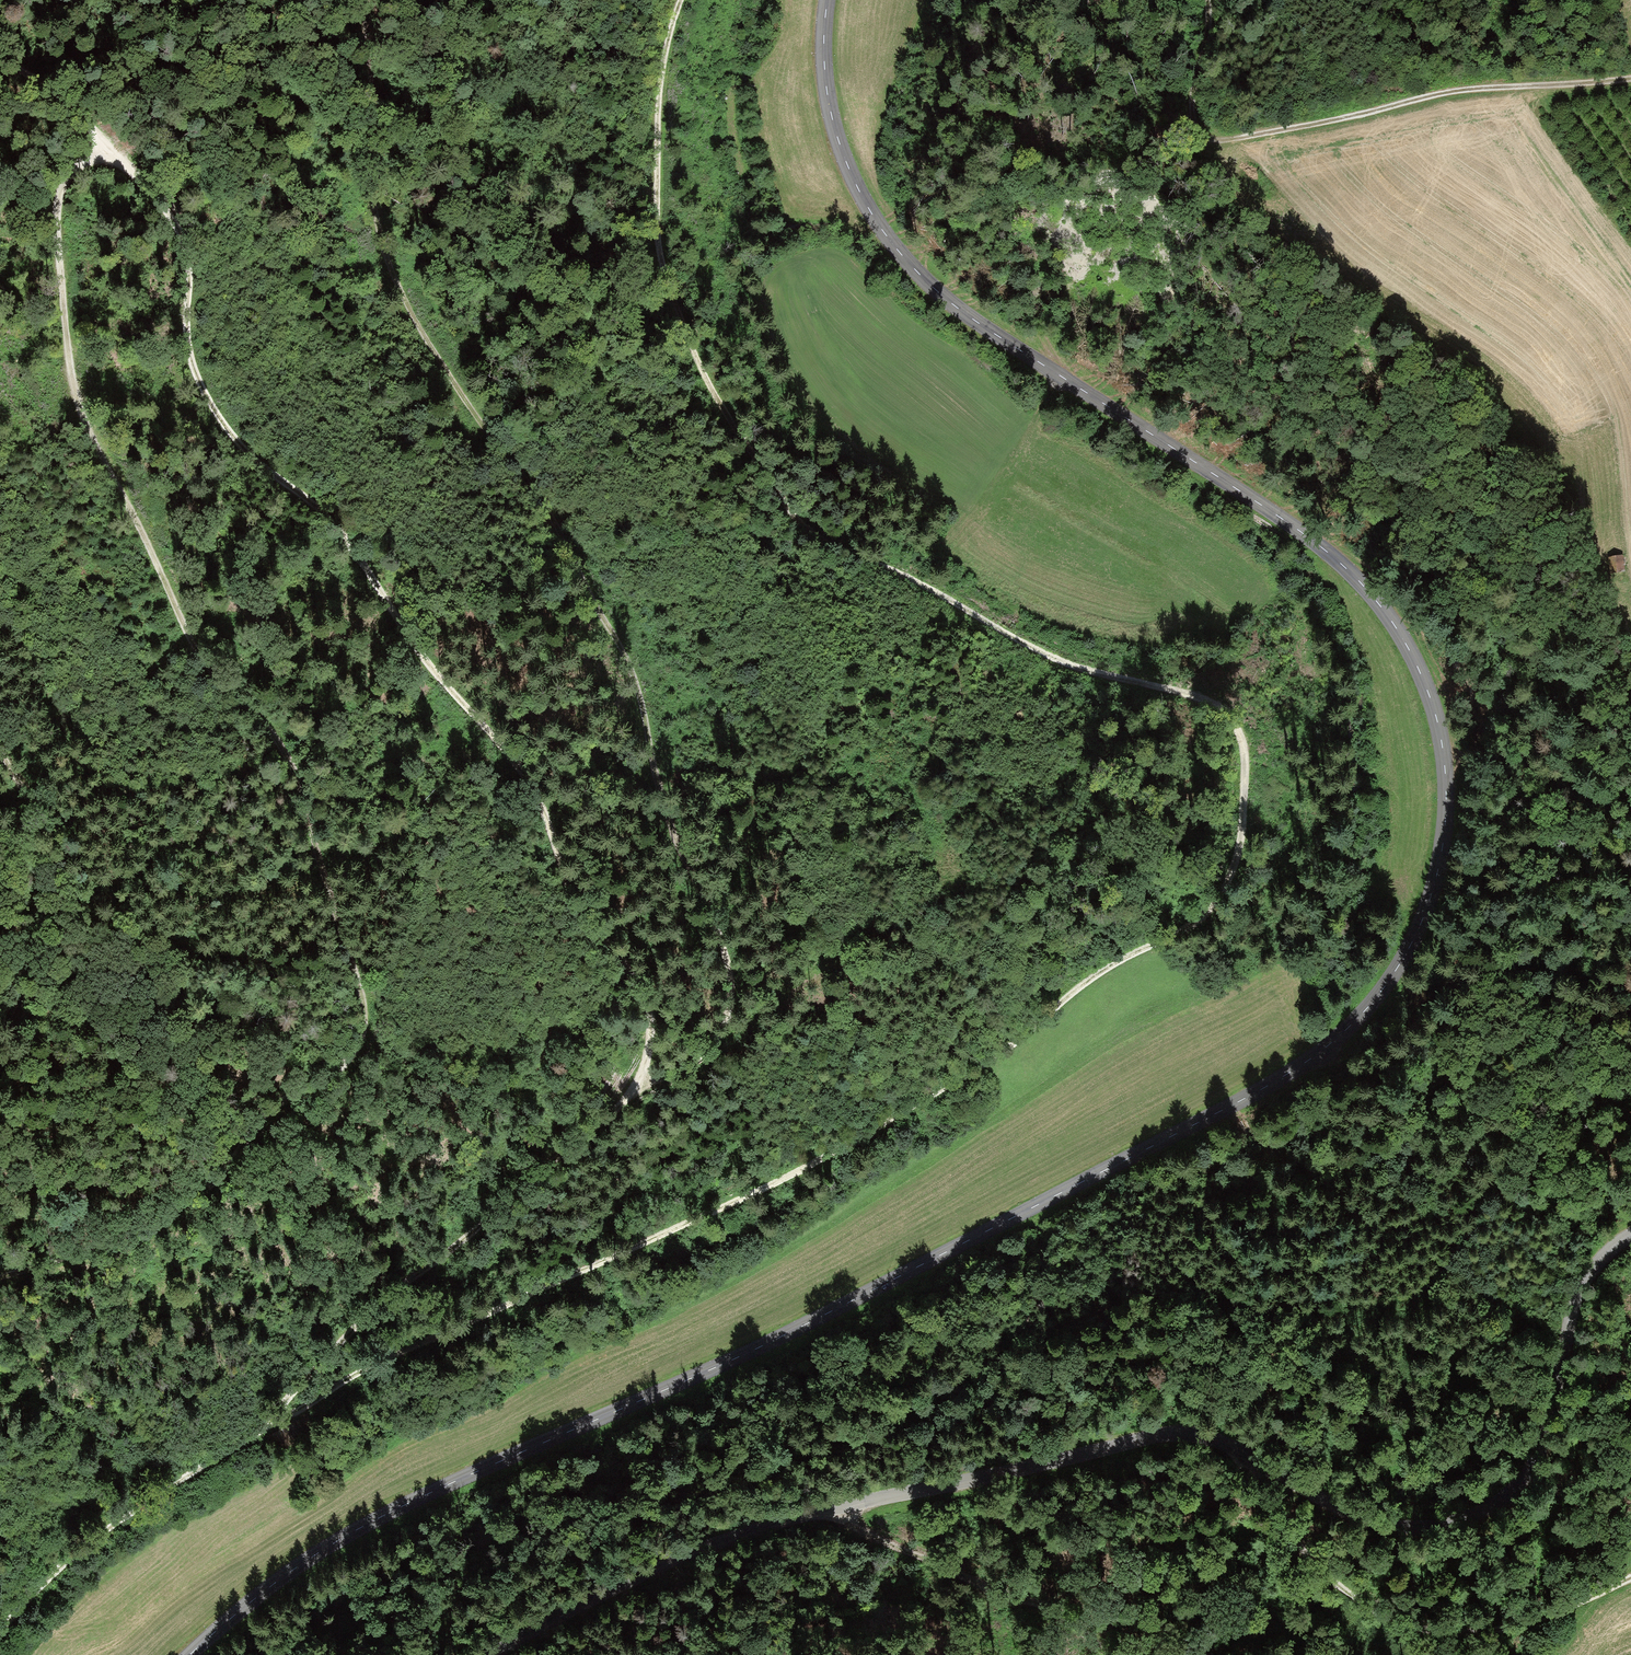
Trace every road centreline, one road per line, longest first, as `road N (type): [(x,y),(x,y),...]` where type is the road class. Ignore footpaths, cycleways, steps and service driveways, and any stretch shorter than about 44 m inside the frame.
road 1 (track): [(672,0),(655,156),(676,312),(699,369),(752,458),(812,537),(923,587),(1050,659),(1235,709),(1245,731),(1244,760),(1224,895),(1191,926),(1080,984),(1014,1043),(847,1147),(755,1197),(461,1325),(275,1418),(120,1519),(0,1628)]
road 2 (tertiary): [(188,1654),(289,1572),(360,1528),(935,1261),(1322,1054),(1351,1028),(1418,935),(1441,860),(1444,746),(1425,684),(1388,615),(1303,533),(995,336),(918,273),(873,219),(837,135),(823,79),(825,0)]
road 3 (track): [(275,1418),(295,1388),(390,1295),(642,1084),(651,1047),(642,1000),(615,952),(586,923),(510,756),(437,681),(367,562),(321,508),(254,461),(210,405),(187,345),(190,285),(172,218),(53,82),(0,53)]
road 4 (track): [(107,151),(78,172),(63,226),(72,386),(193,645),(281,743),(296,775),(360,1007),(359,1029),(353,1053),(334,1072),(277,1114),(177,1209),(149,1227),(0,1276)]
road 5 (tertiary): [(487,1654),(643,1572),(736,1536),(1150,1439),(1222,1445),(1361,1518),(1454,1523),(1523,1482),(1541,1446),(1584,1277),(1630,1241)]
road 6 (track): [(432,1654),(597,1543),(796,1455),(921,1414),(988,1366),(1132,1314),(1349,1298),(1395,1278),(1462,1217),(1515,1136),(1551,1100),(1612,1071)]
road 7 (track): [(362,0),(383,241),(413,319),(557,519),(591,597),(635,664),(660,796),(730,963),(719,1036),(703,1056),(642,1084)]
road 8 (track): [(1630,77),(1458,91),(1195,144),(1189,117)]
road 9 (track): [(1630,1577),(1509,1626),(1462,1633),(1406,1622),(1321,1572),(1281,1527),(1249,1462)]
road 10 (track): [(0,1049),(61,929),(68,895),(67,866),(0,731)]
road 11 (track): [(818,1513),(935,1561),(1103,1654)]
road 12 (track): [(719,1036),(944,899)]
road 13 (track): [(1544,457),(1588,529),(1605,579),(1630,581)]

